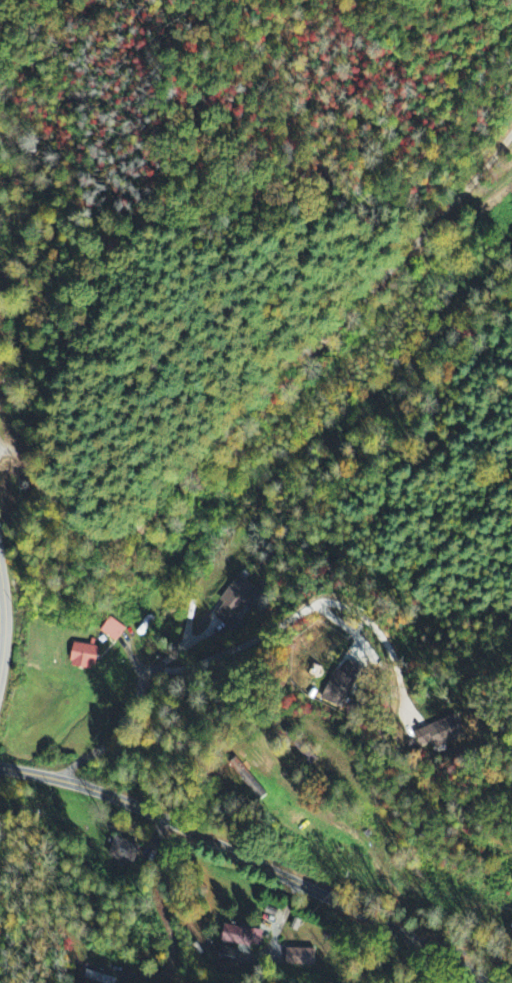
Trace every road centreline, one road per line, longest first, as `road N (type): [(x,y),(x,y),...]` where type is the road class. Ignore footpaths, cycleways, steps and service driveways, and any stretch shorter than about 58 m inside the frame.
road 1 (tertiary): [(0,767),(133,805),(489,982)]

